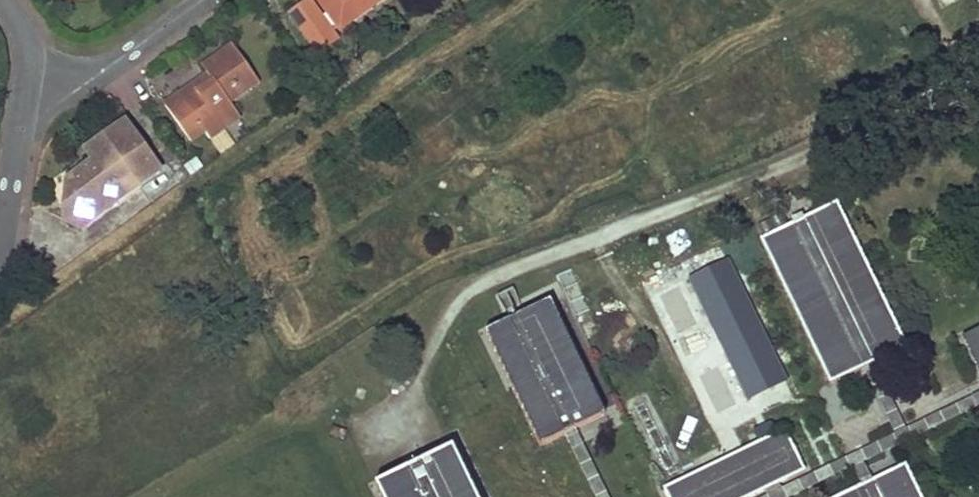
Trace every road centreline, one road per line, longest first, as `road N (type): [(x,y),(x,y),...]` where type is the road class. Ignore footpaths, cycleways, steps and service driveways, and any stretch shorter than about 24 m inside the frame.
road 1 (residential): [(29,107),(187,0)]
road 2 (residential): [(29,107),(0,265)]

